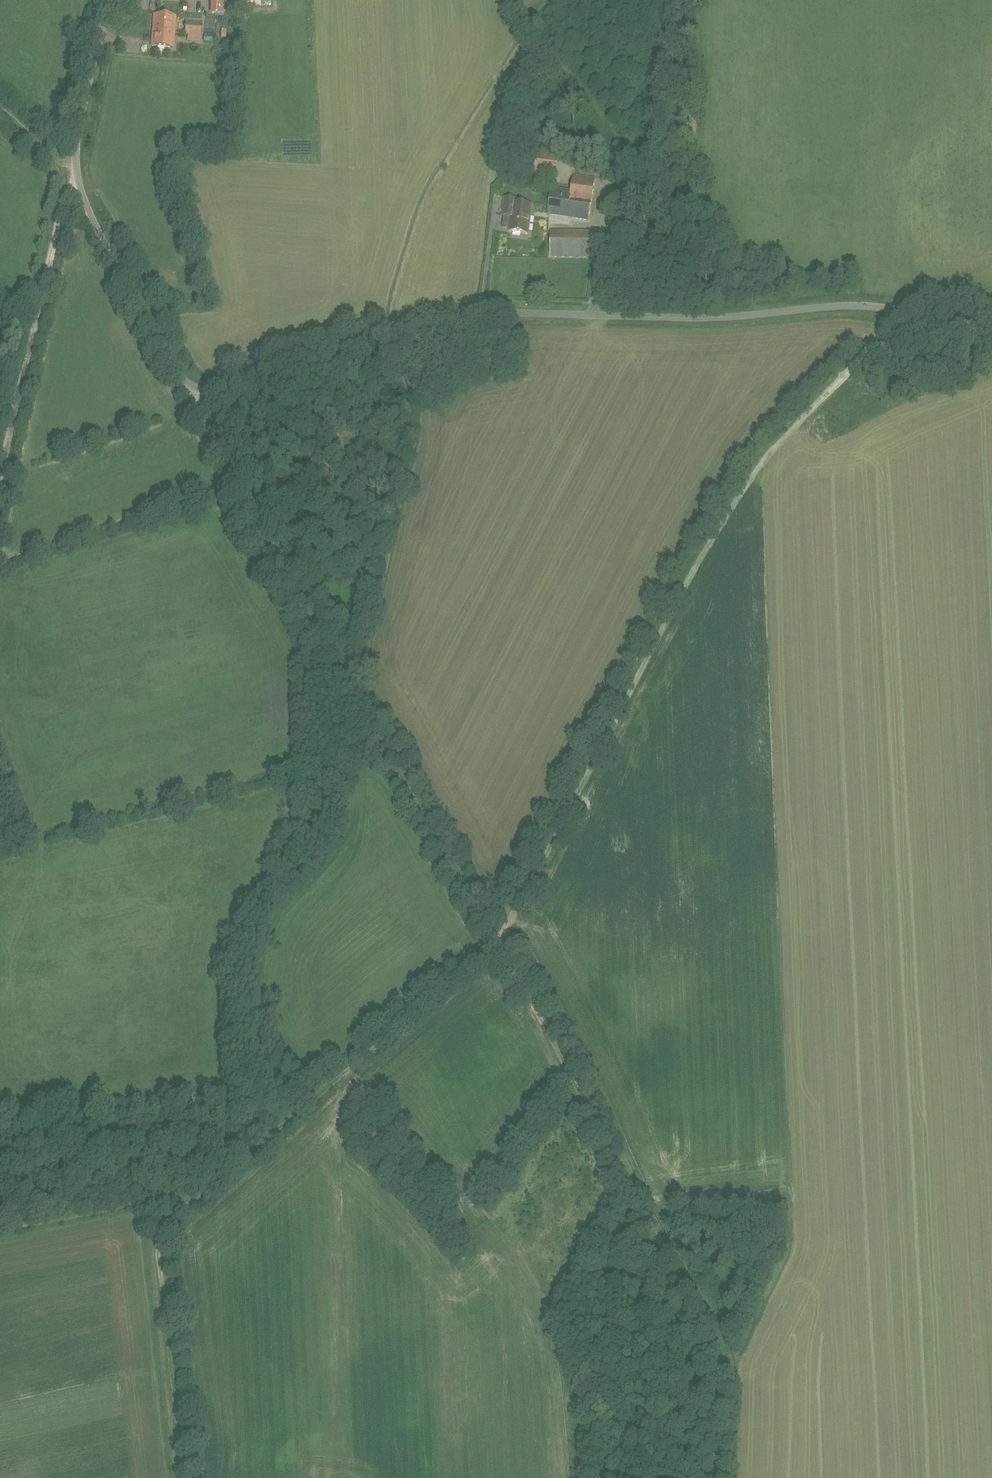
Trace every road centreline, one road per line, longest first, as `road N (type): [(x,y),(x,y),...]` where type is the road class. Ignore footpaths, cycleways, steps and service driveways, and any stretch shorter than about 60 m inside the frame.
road 1 (unclassified): [(991,328),(846,305),(647,323),(471,316),(205,392),(178,374),(77,181),(77,133),(108,0)]
road 2 (track): [(898,309),(882,338),(727,514),(498,943)]
road 3 (track): [(197,388),(498,943)]
road 4 (track): [(498,943),(712,1331),(720,1368),(715,1477)]
road 5 (track): [(498,943),(183,1206)]
road 6 (track): [(77,181),(61,210),(0,473)]
road 7 (track): [(183,1206),(160,1237),(187,1477)]
road 8 (track): [(0,1233),(172,1198),(183,1206)]

